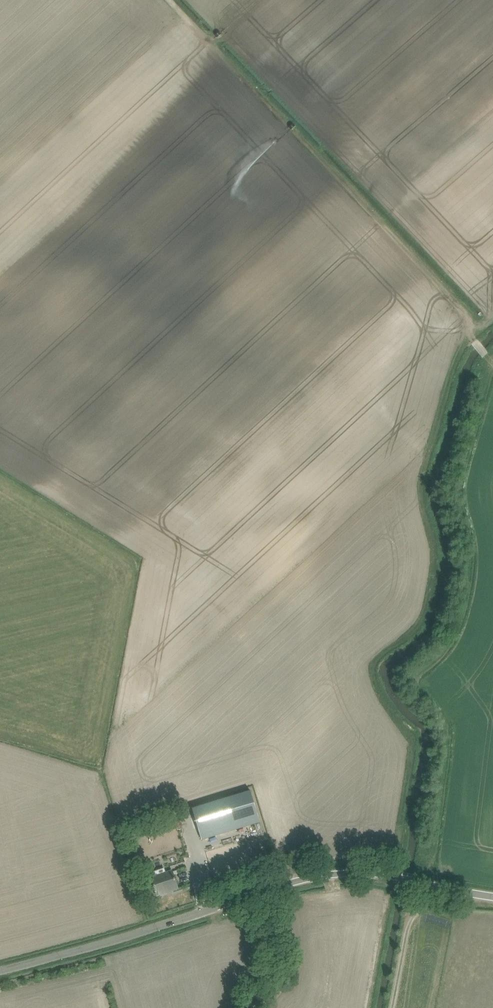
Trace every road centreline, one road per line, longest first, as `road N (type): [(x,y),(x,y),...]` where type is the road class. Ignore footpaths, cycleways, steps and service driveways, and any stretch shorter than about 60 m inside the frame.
road 1 (track): [(426,883),(447,733),(410,685),(459,625),(465,554),(452,498),(492,366)]
road 2 (unclassified): [(492,896),(381,873),(311,877),(0,971)]
road 3 (track): [(473,339),(461,310),(168,0)]
road 4 (track): [(439,887),(409,923),(393,1007)]

